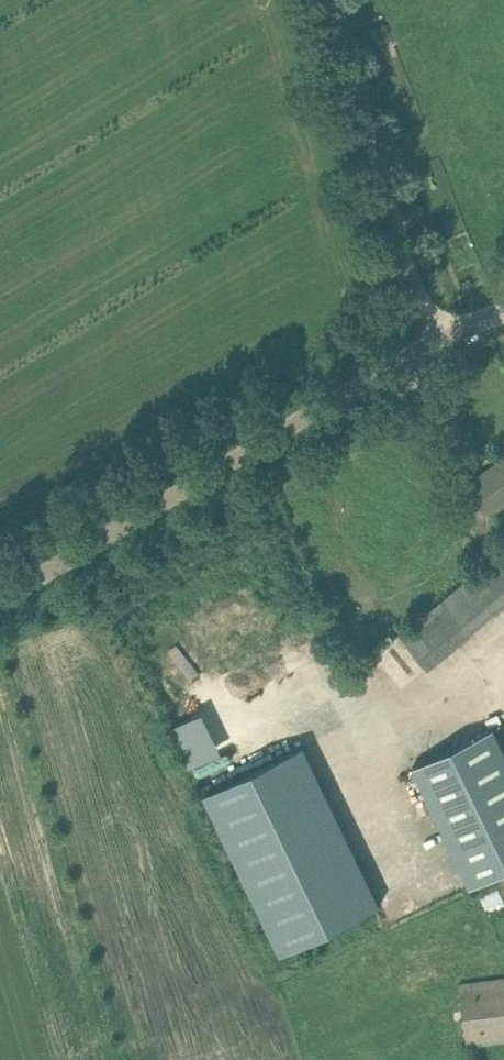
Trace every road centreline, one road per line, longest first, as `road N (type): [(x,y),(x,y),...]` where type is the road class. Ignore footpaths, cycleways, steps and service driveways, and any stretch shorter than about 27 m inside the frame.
road 1 (unclassified): [(0,599),(443,336),(503,310)]
road 2 (track): [(443,336),(397,220),(331,0)]

